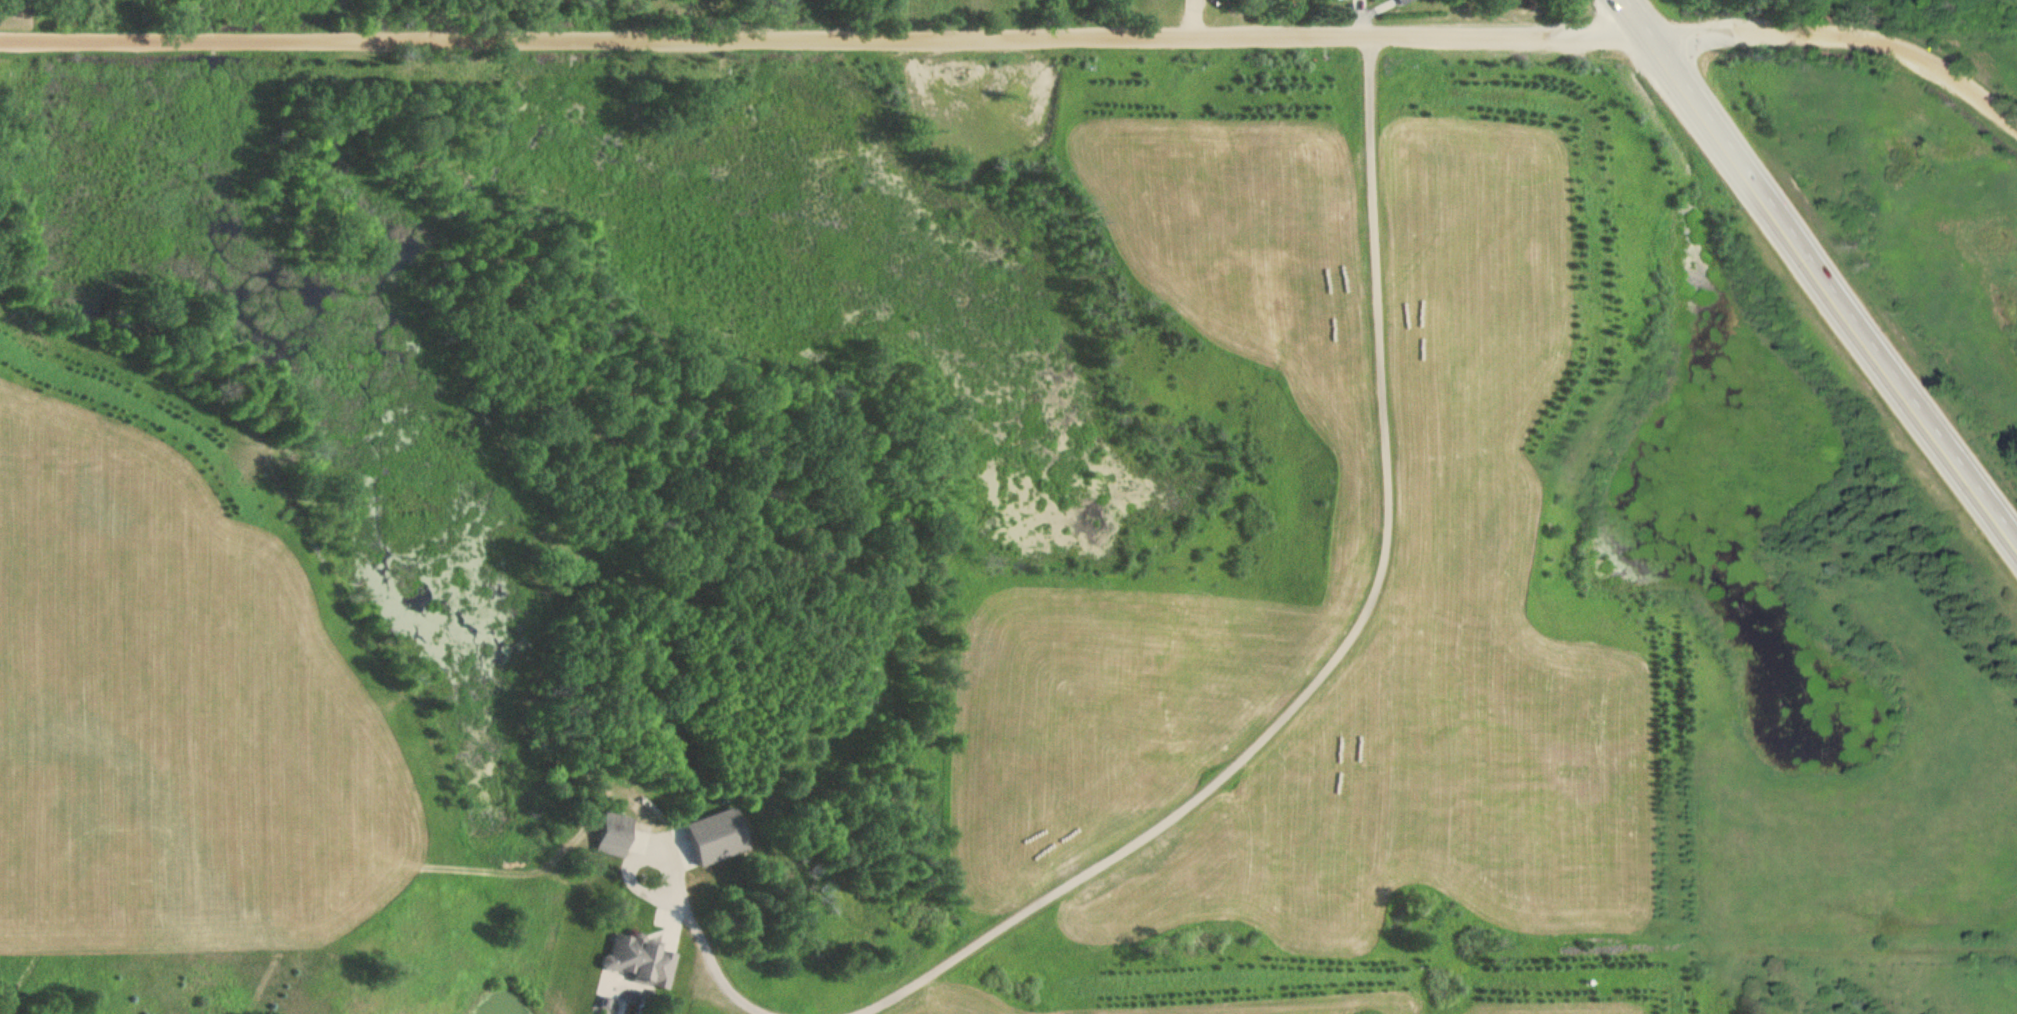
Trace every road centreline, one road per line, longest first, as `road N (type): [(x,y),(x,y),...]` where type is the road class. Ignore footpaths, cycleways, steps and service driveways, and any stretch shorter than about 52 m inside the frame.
road 1 (residential): [(2016,125),(1946,70),(1894,43),(1833,34),(0,38)]
road 2 (primary): [(2016,537),(1623,0)]

